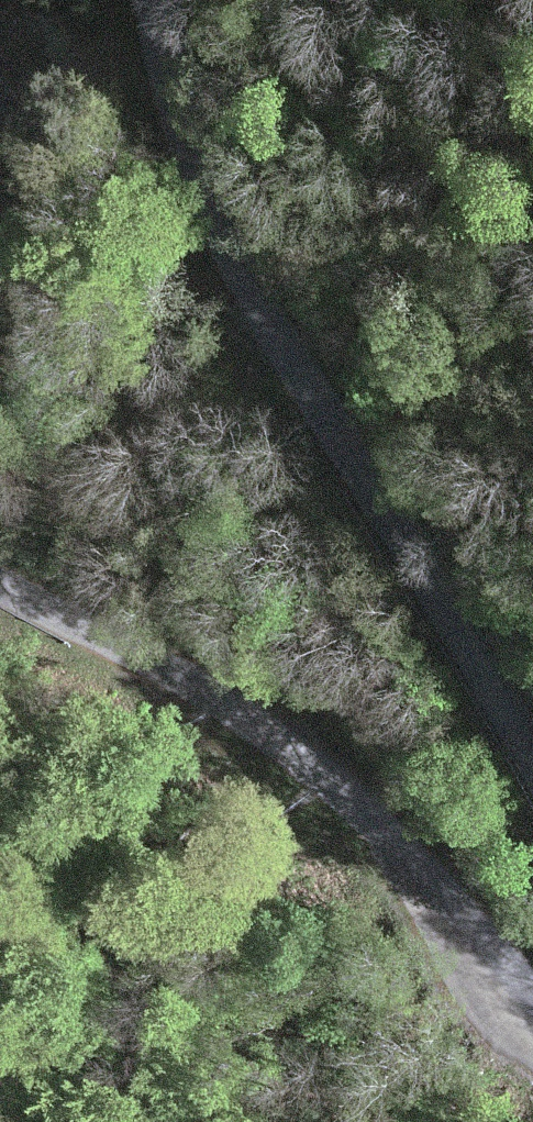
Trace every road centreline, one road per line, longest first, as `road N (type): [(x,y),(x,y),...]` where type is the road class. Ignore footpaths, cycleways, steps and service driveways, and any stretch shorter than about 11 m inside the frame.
road 1 (unclassified): [(532,768),(235,269),(184,139),(151,0)]
road 2 (unclassified): [(0,583),(177,677),(275,746),(415,860),(532,1000)]
road 3 (track): [(0,70),(189,293),(260,348),(276,344)]

